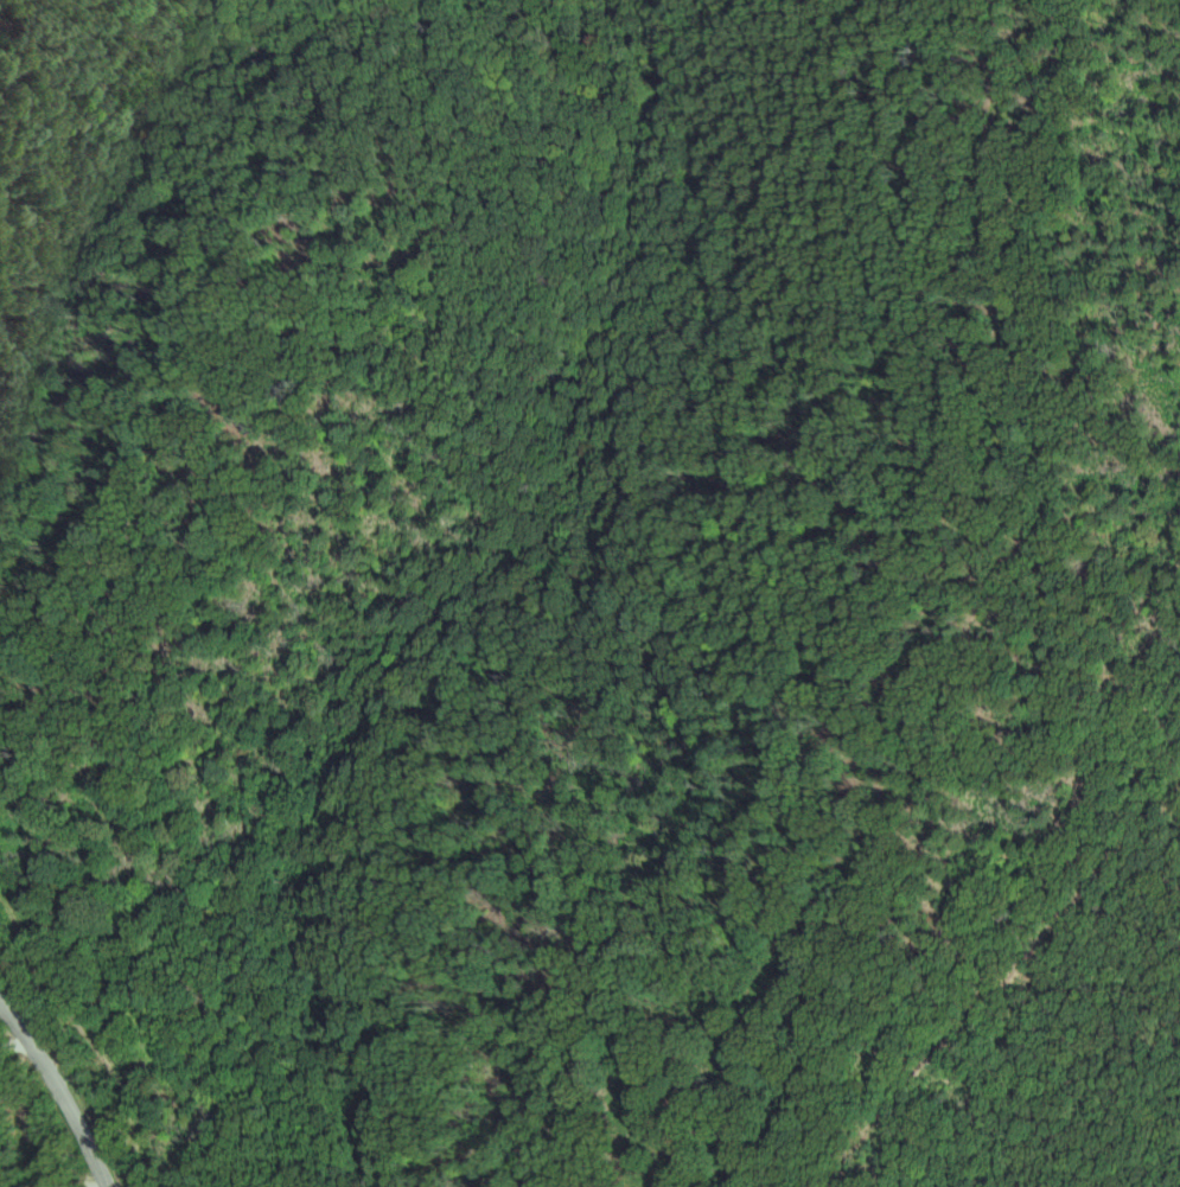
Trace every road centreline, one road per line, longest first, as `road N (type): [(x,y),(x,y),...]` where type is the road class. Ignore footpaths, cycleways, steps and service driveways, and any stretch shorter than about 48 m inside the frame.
road 1 (residential): [(107,1186),(85,1135),(0,1015)]

